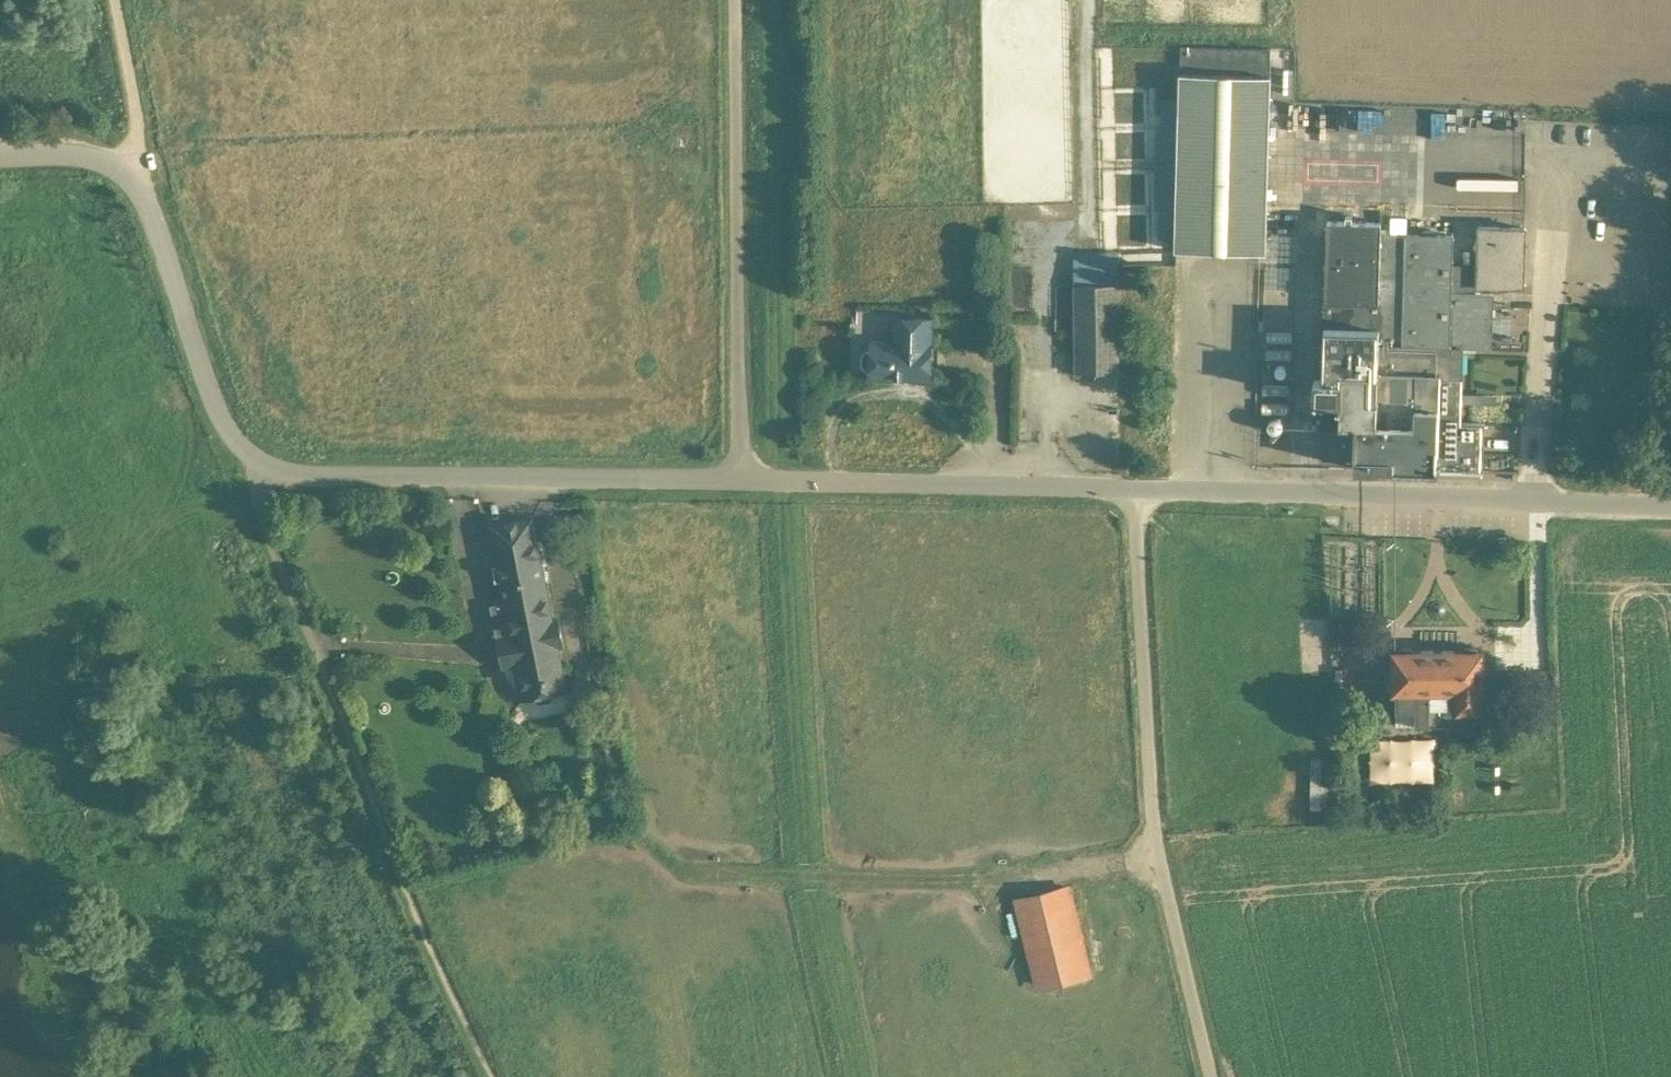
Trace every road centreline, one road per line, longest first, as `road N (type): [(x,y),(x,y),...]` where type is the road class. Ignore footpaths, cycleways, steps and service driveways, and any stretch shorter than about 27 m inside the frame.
road 1 (tertiary): [(1134,488),(305,475),(264,461)]
road 2 (unclassified): [(1211,1076),(1153,831),(1134,488)]
road 3 (tertiary): [(1670,505),(1134,488)]
road 4 (track): [(737,0),(742,478)]
road 5 (tertiary): [(264,461),(237,442),(214,401),(157,229),(122,170),(82,154),(0,153)]
road 6 (track): [(1044,316),(1043,277),(1091,237),(1085,0)]
road 7 (unclassified): [(264,461),(263,507),(327,679)]
road 8 (track): [(113,0),(141,139),(122,170)]

